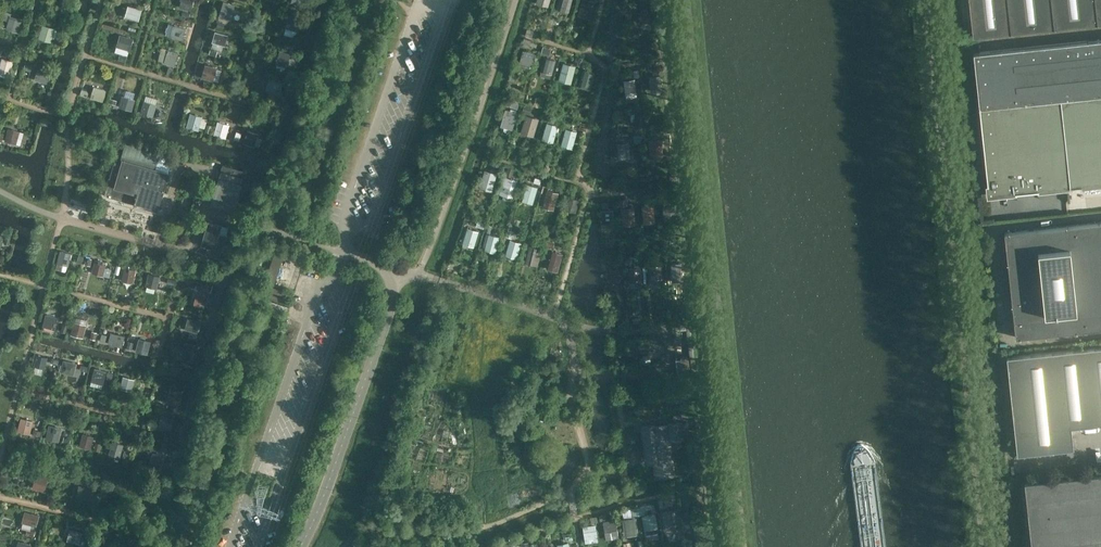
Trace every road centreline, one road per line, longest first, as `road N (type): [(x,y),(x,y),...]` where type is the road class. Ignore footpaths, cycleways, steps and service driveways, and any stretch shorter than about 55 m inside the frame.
road 1 (unclassified): [(301,546),(401,270)]

